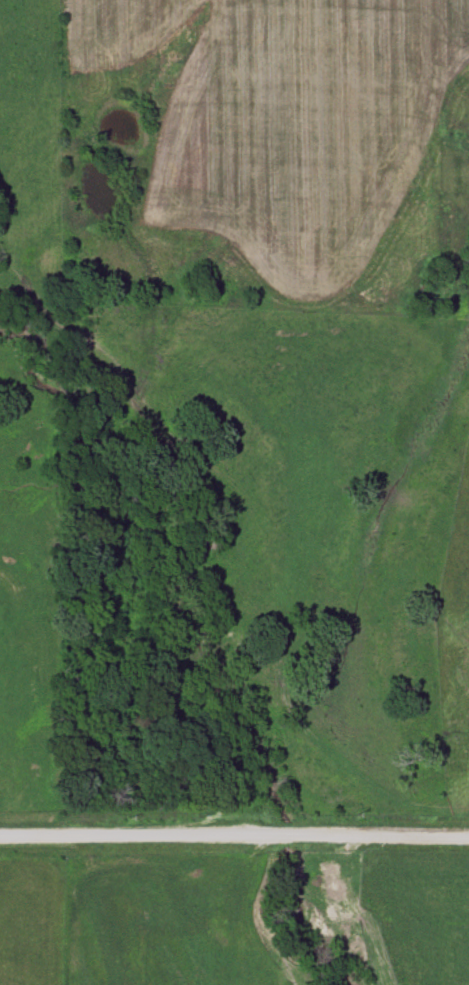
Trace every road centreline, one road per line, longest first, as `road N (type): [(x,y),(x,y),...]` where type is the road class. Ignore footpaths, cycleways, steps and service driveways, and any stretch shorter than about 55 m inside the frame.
road 1 (residential): [(468,835),(0,839)]

